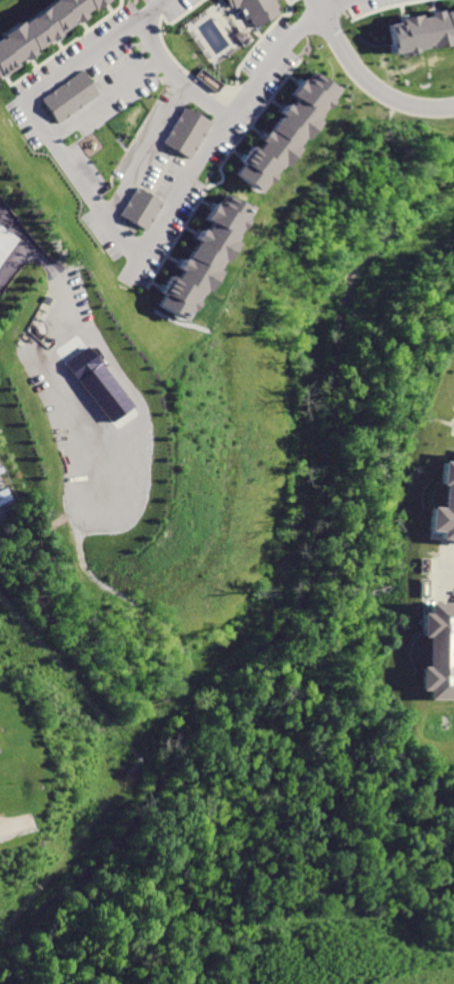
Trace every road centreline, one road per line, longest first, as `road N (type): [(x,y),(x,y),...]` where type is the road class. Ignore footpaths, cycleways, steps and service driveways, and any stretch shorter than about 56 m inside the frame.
road 1 (residential): [(167,0),(27,97),(136,259),(251,85),(323,5),(339,0)]
road 2 (residential): [(453,104),(408,104),(373,84),(320,0)]
road 3 (residential): [(142,17),(178,78),(230,115)]

